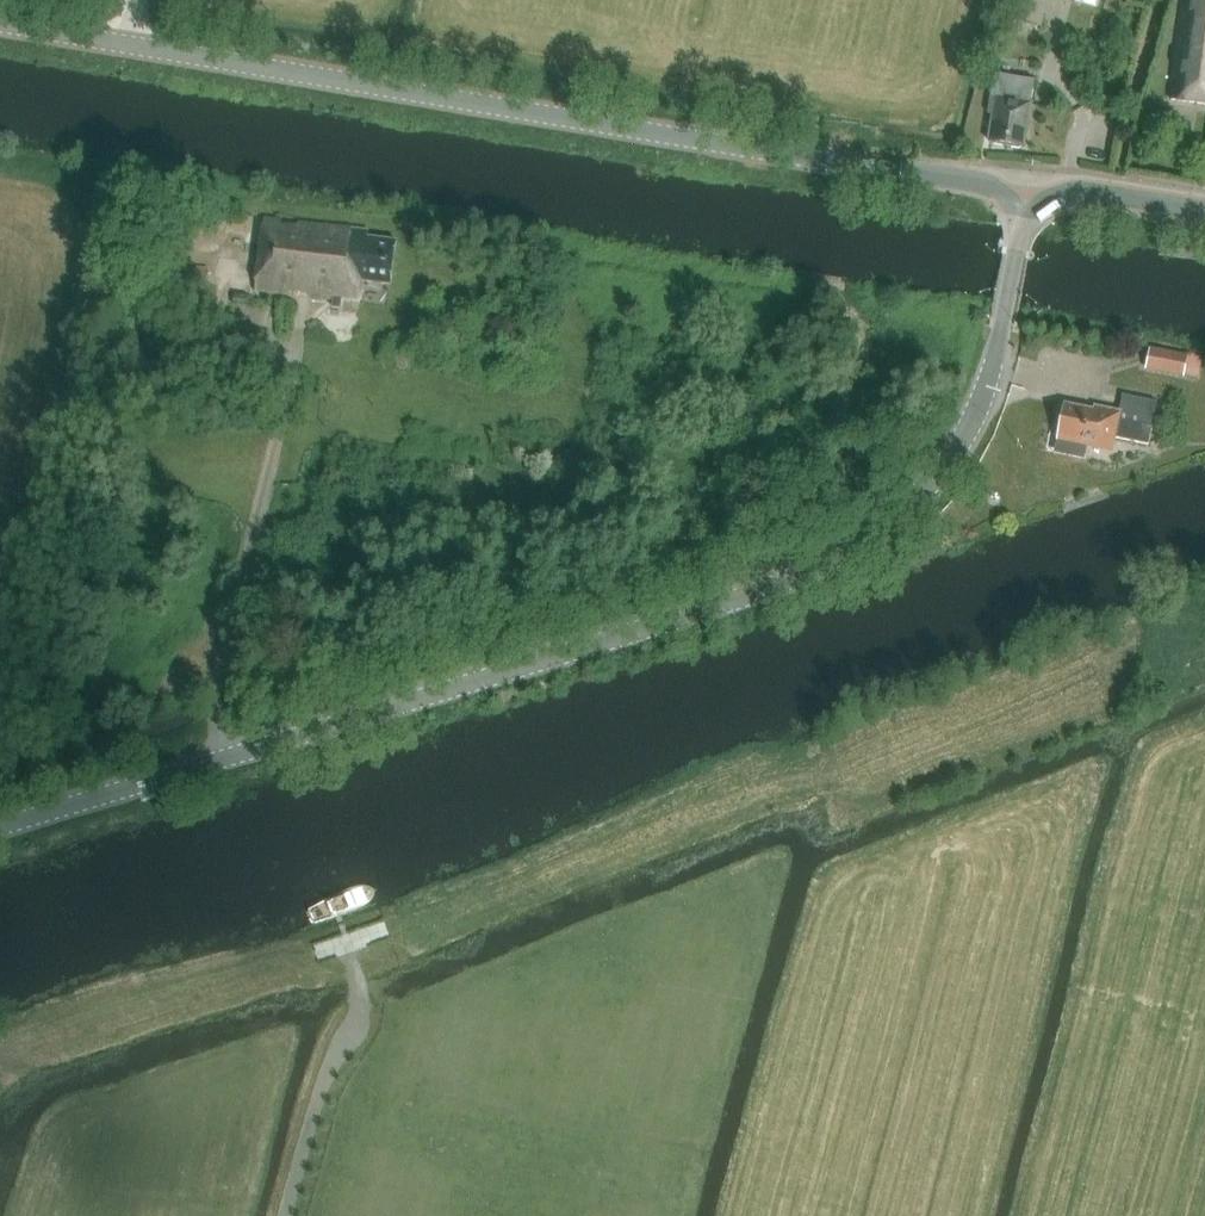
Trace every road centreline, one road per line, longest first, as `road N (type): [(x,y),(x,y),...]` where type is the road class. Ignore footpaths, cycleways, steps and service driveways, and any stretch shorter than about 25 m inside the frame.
road 1 (tertiary): [(0,826),(741,597),(852,545),(936,477),(973,422),(997,351),(1026,198)]
road 2 (tertiary): [(1026,198),(962,177),(0,18)]
road 3 (tertiary): [(1204,210),(1083,192),(1026,198)]

